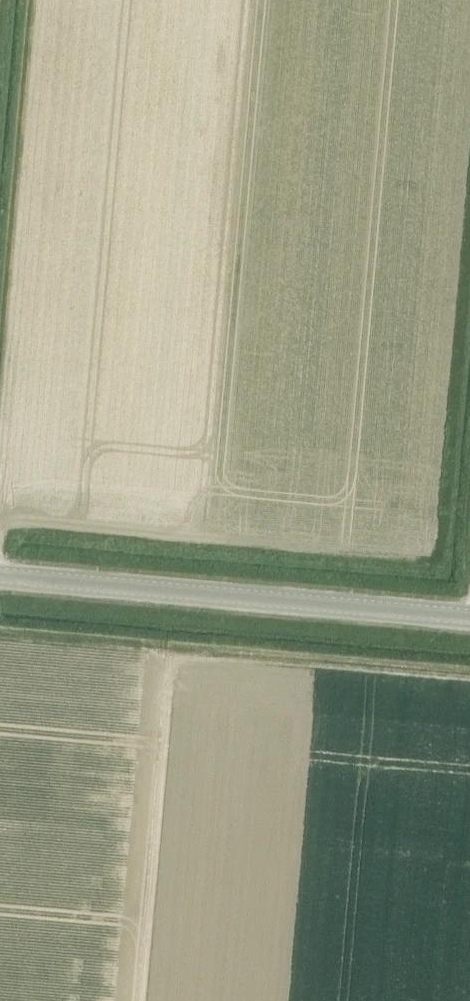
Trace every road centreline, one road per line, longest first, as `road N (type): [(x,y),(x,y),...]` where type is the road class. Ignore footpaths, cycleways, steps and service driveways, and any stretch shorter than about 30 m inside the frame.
road 1 (secondary): [(469,617),(0,576)]

